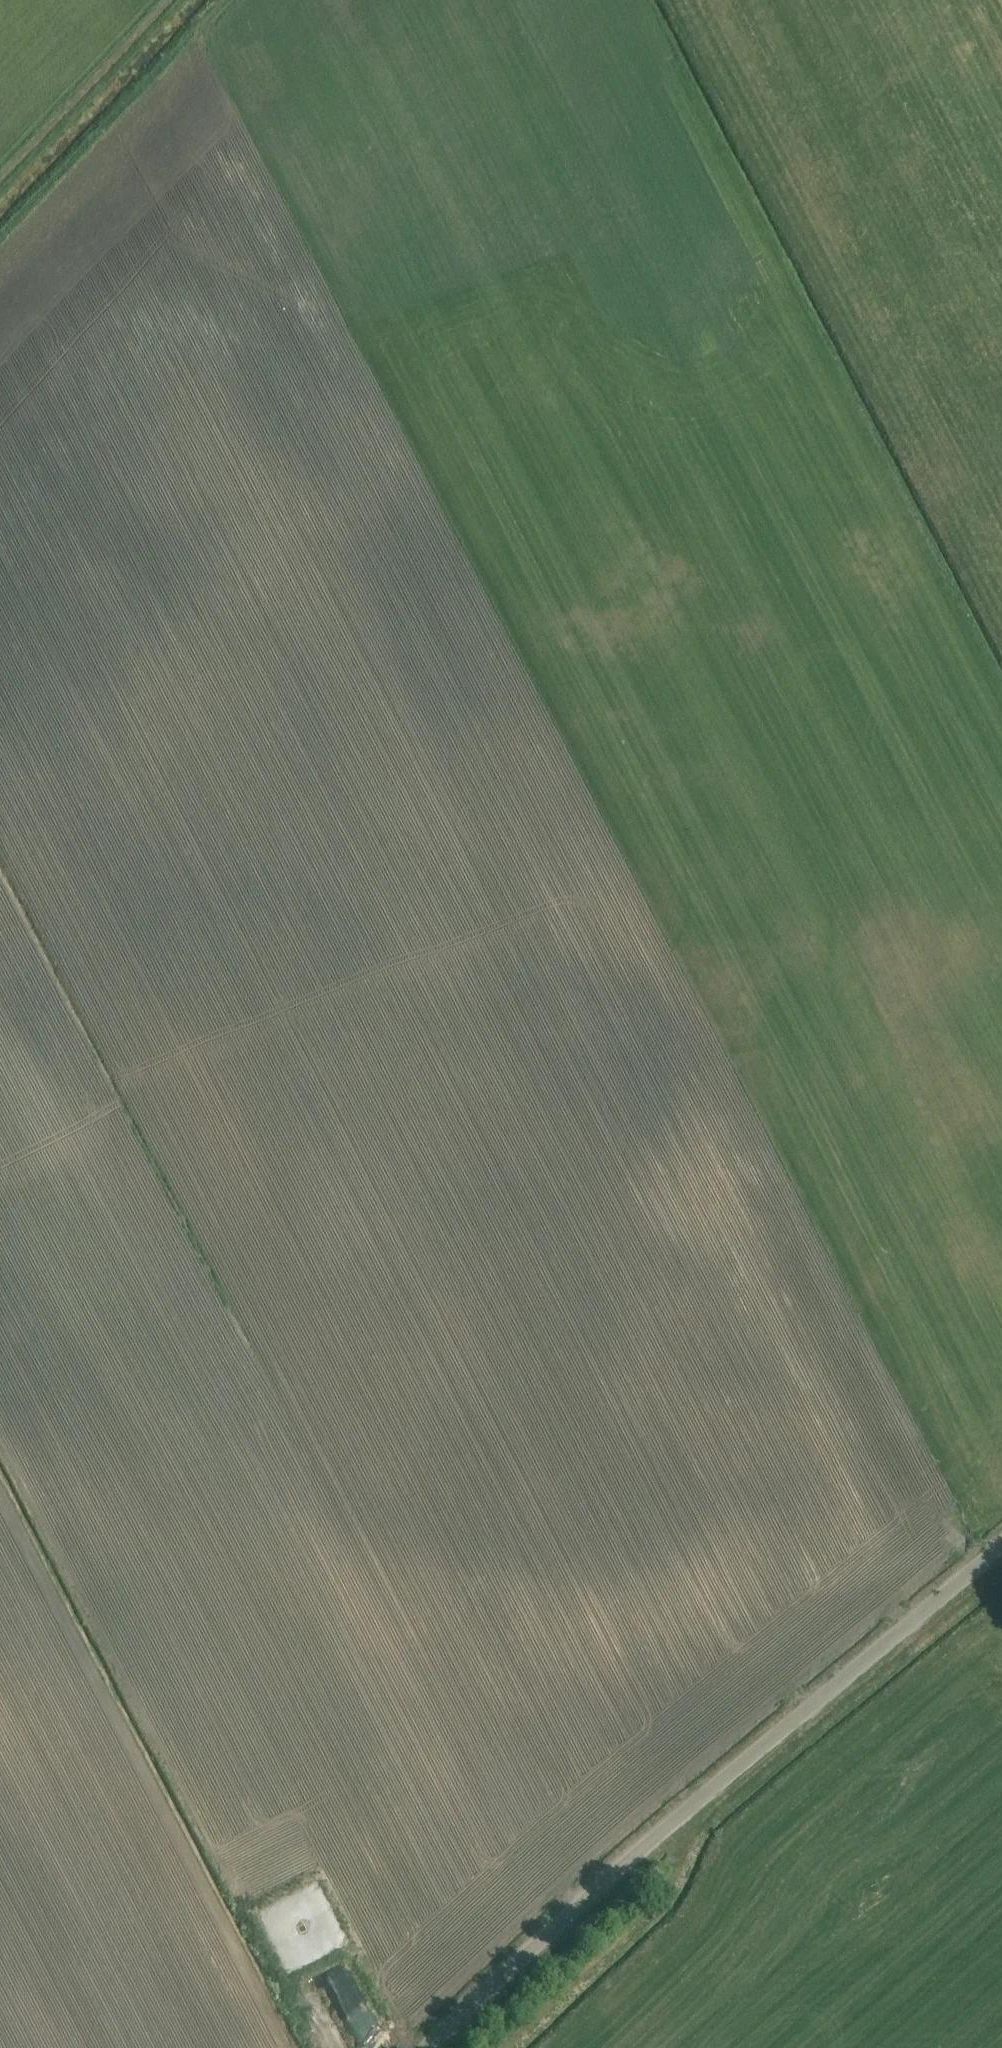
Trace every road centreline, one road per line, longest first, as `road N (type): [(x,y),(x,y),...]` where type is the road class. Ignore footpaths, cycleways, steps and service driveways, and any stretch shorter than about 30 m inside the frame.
road 1 (unclassified): [(427,2047),(710,1788),(1001,1545)]
road 2 (track): [(169,0),(0,177)]

